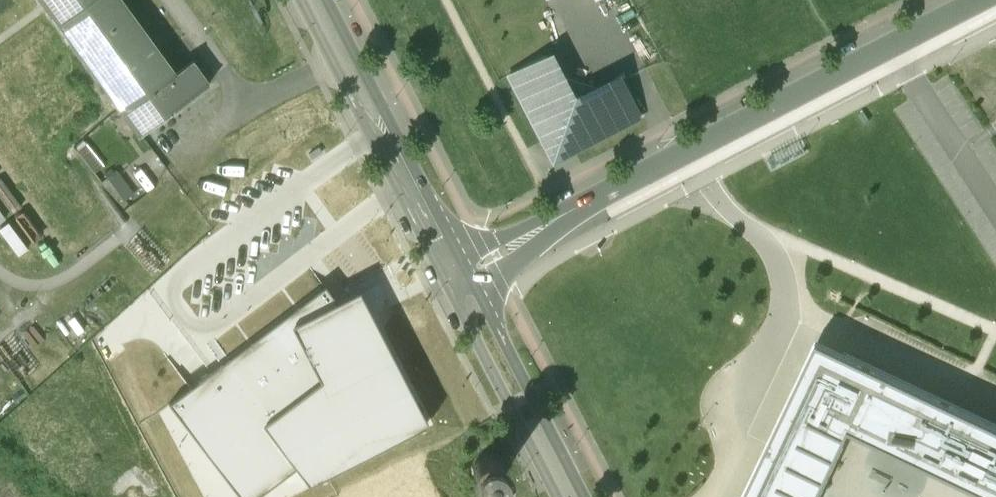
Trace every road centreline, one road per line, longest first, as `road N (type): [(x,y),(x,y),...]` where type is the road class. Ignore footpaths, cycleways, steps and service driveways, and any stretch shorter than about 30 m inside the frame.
road 1 (unclassified): [(979,0),(459,276)]
road 2 (tertiary): [(316,0),(459,276)]
road 3 (tertiary): [(459,276),(571,496)]

